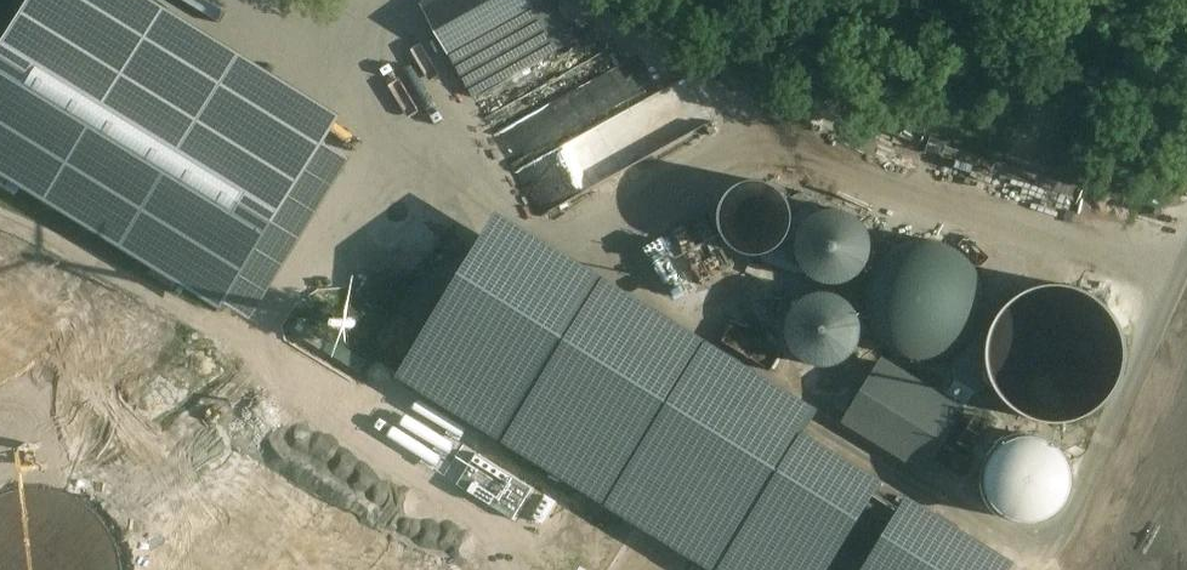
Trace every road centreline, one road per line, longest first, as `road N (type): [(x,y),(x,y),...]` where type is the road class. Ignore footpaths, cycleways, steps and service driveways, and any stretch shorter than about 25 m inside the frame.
road 1 (track): [(1041,569),(1186,261)]

